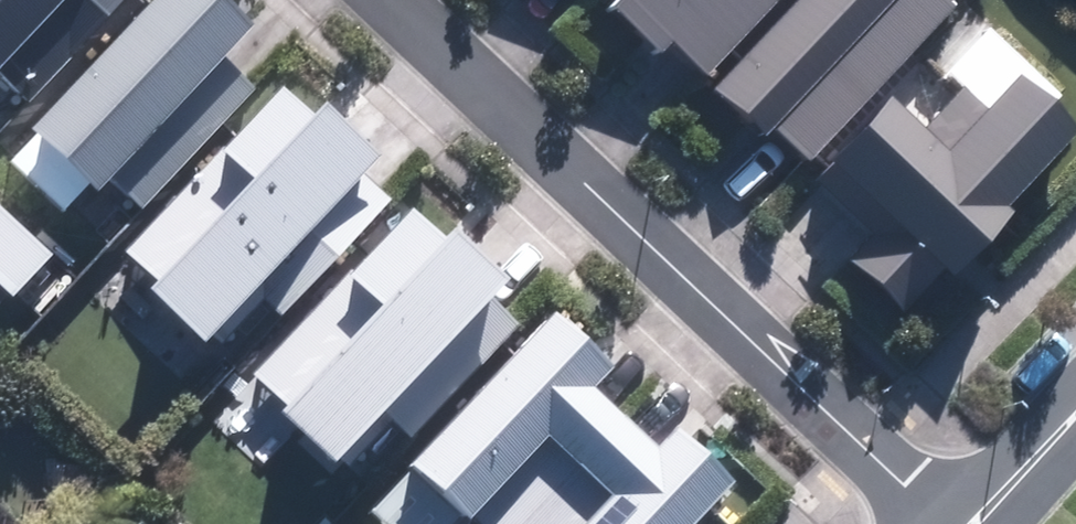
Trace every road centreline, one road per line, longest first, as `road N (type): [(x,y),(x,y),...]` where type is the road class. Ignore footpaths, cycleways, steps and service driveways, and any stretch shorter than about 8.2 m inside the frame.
road 1 (residential): [(404,0),(967,523)]
road 2 (tertiary): [(967,523),(1075,410)]

